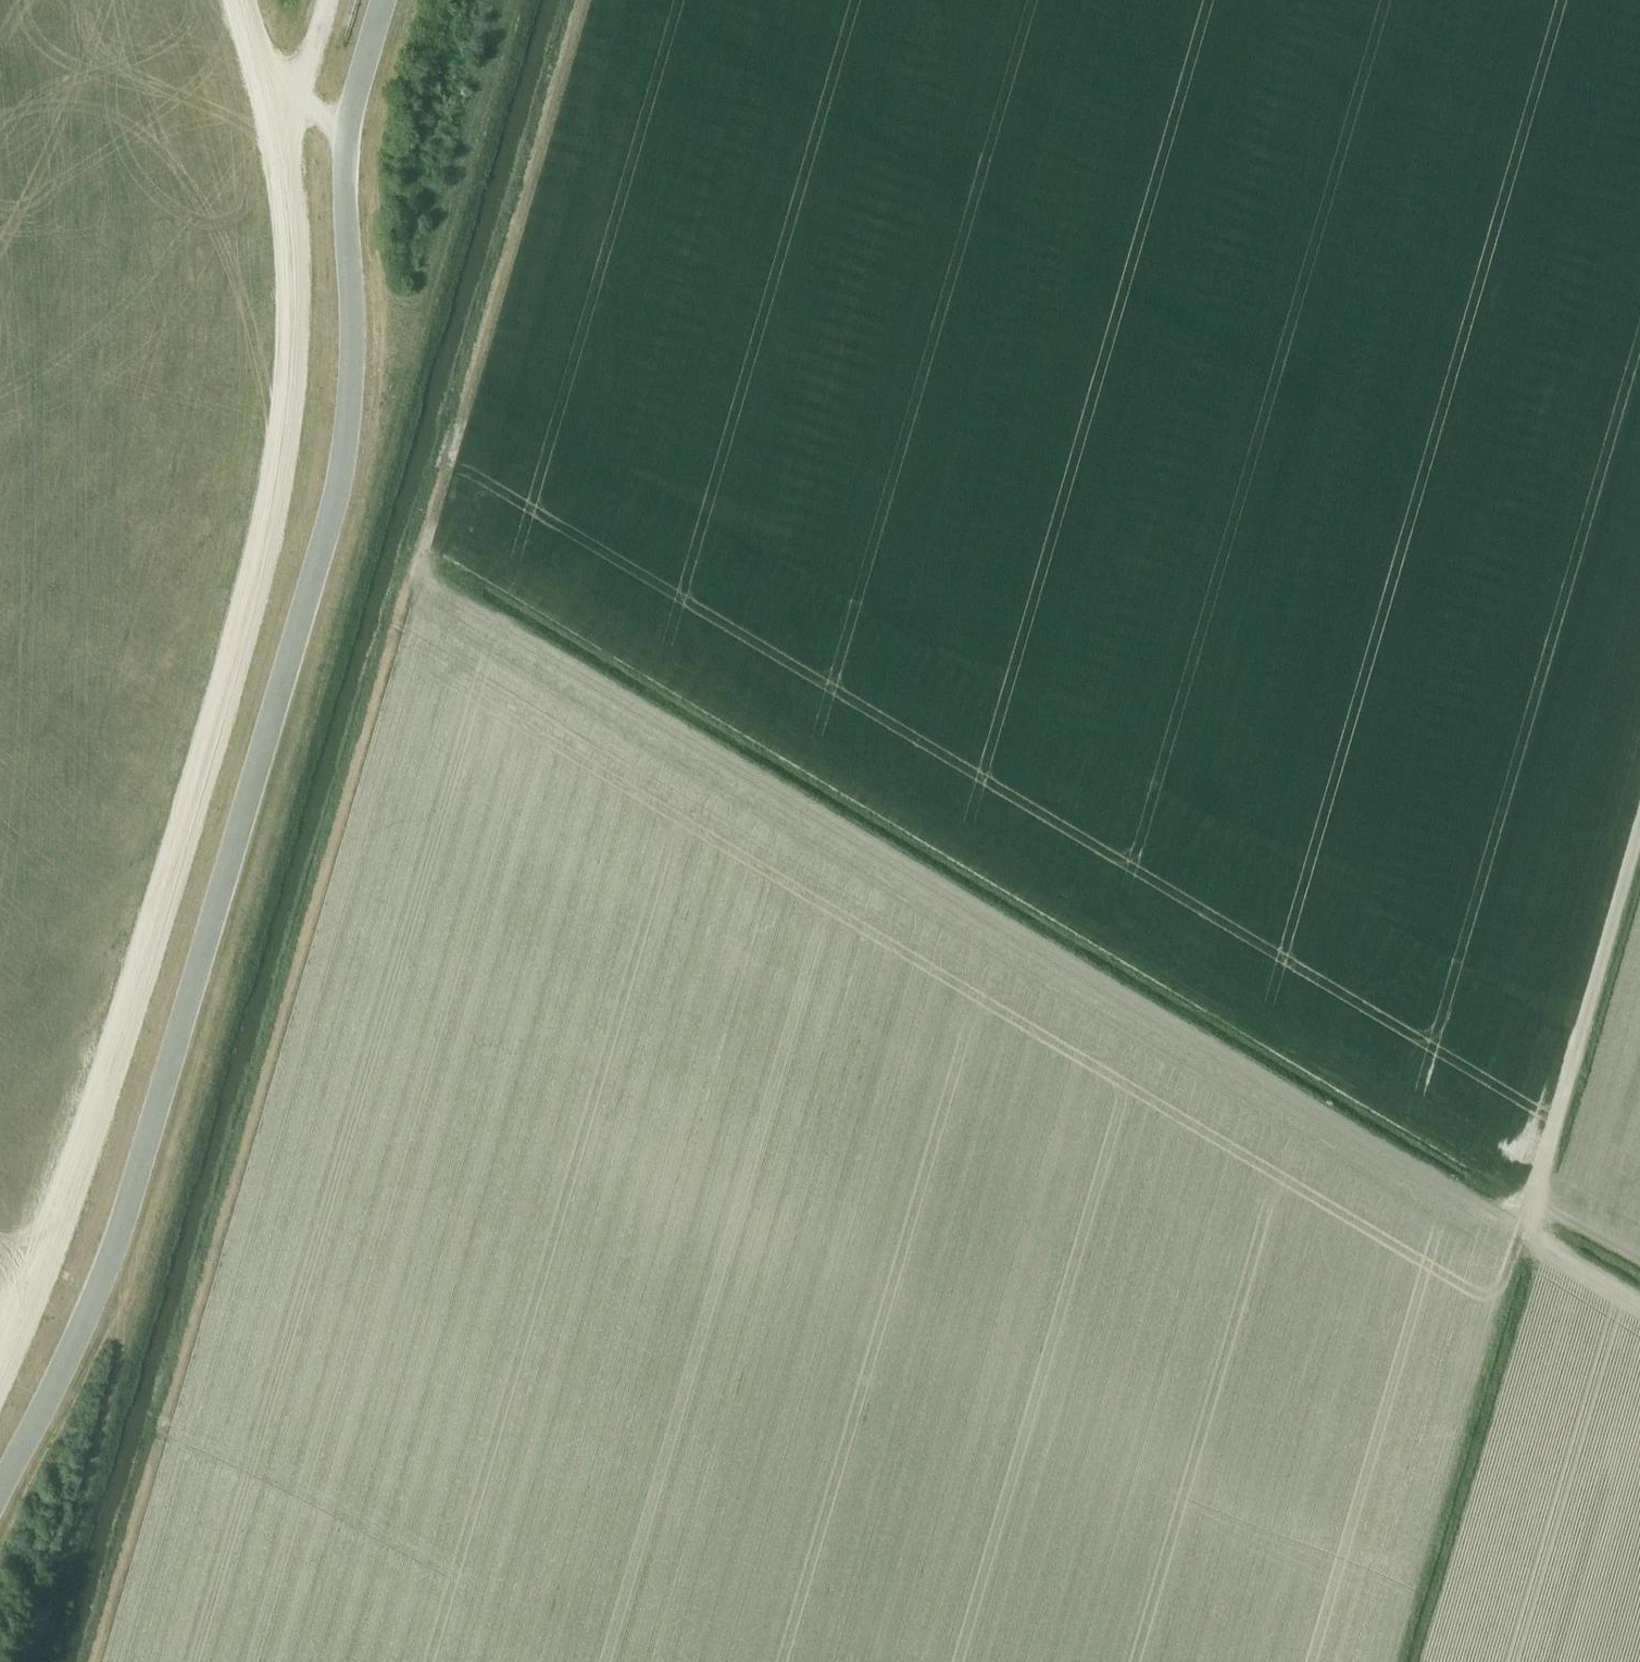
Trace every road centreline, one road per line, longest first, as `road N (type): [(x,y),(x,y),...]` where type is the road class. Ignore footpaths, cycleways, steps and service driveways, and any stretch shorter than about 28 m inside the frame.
road 1 (track): [(0,1344),(159,909),(255,571),(287,363),(287,131),(326,0)]

